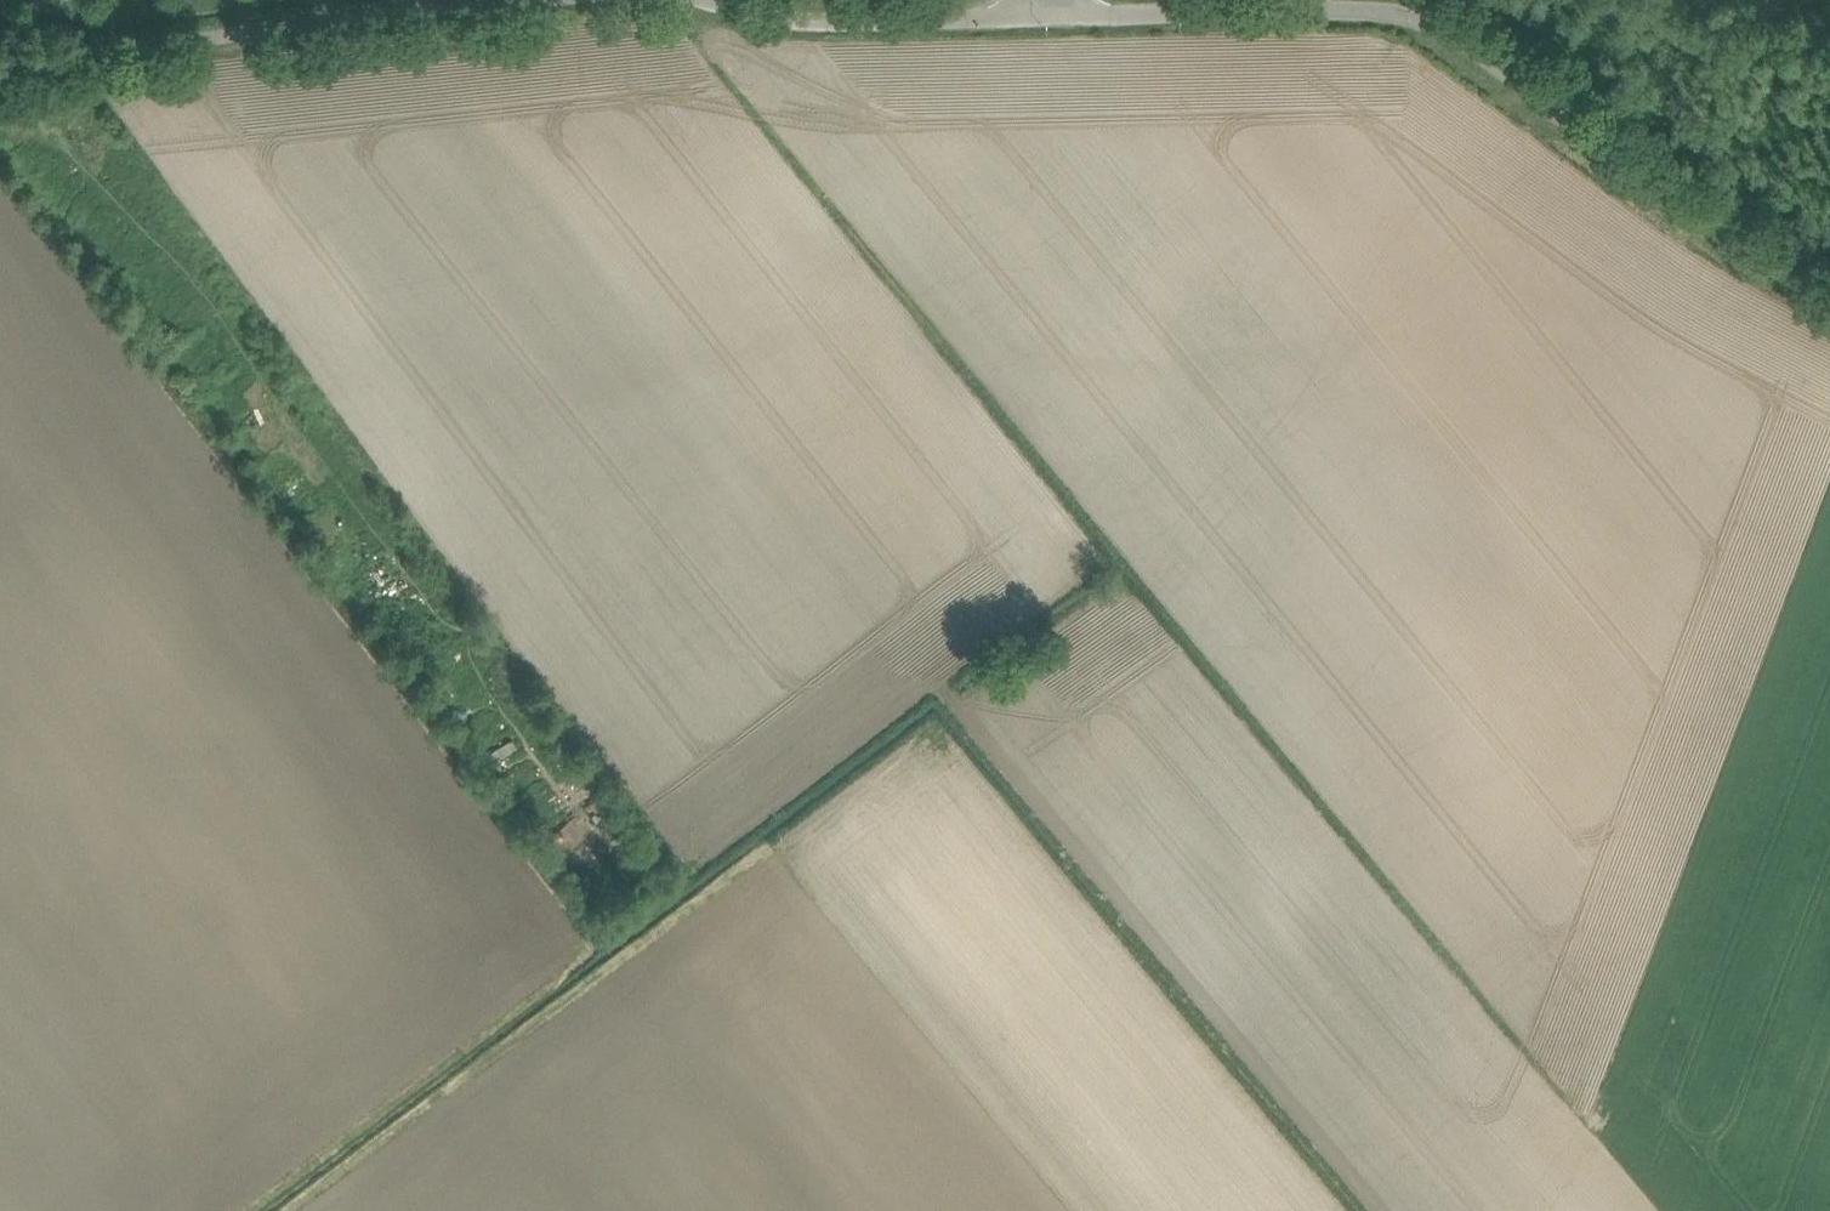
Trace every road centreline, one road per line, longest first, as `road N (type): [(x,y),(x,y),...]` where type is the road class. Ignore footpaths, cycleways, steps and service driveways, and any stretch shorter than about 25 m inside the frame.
road 1 (unclassified): [(1829,301),(1693,211),(1448,30),(1392,13),(1314,10)]
road 2 (unclassified): [(0,70),(313,22),(532,0)]
road 3 (unclassified): [(709,0),(804,22),(1049,17)]
road 4 (unclassified): [(1049,17),(1314,10)]

